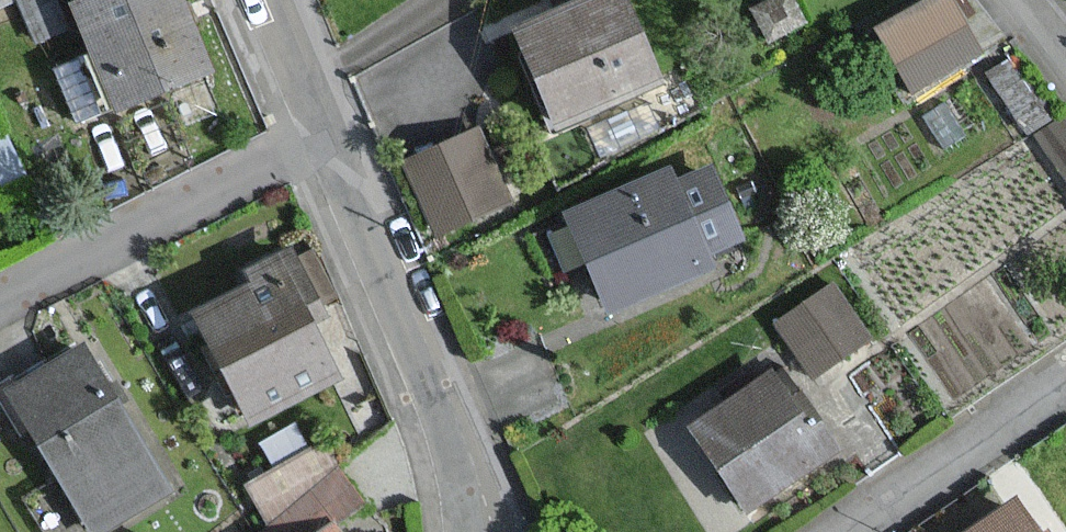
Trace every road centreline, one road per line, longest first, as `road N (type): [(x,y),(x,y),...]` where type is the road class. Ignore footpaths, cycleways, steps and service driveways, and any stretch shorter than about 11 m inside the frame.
road 1 (residential): [(488,531),(322,130)]
road 2 (residential): [(0,300),(322,130)]
road 3 (residential): [(837,531),(1065,376)]
road 4 (residential): [(322,130),(270,0)]

